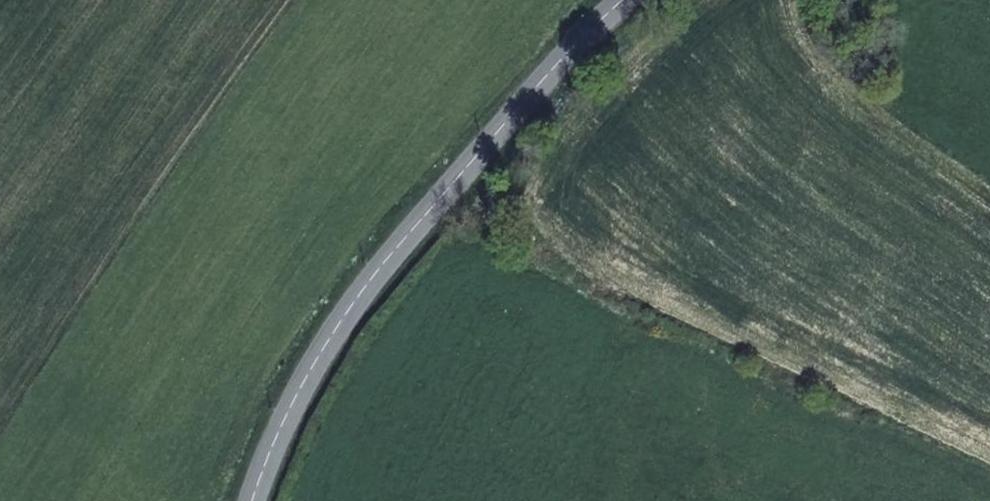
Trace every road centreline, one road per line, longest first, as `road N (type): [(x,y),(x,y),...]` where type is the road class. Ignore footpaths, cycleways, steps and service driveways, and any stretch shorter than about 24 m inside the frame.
road 1 (secondary): [(631,0),(526,106),(335,329),(286,409),(252,500)]

